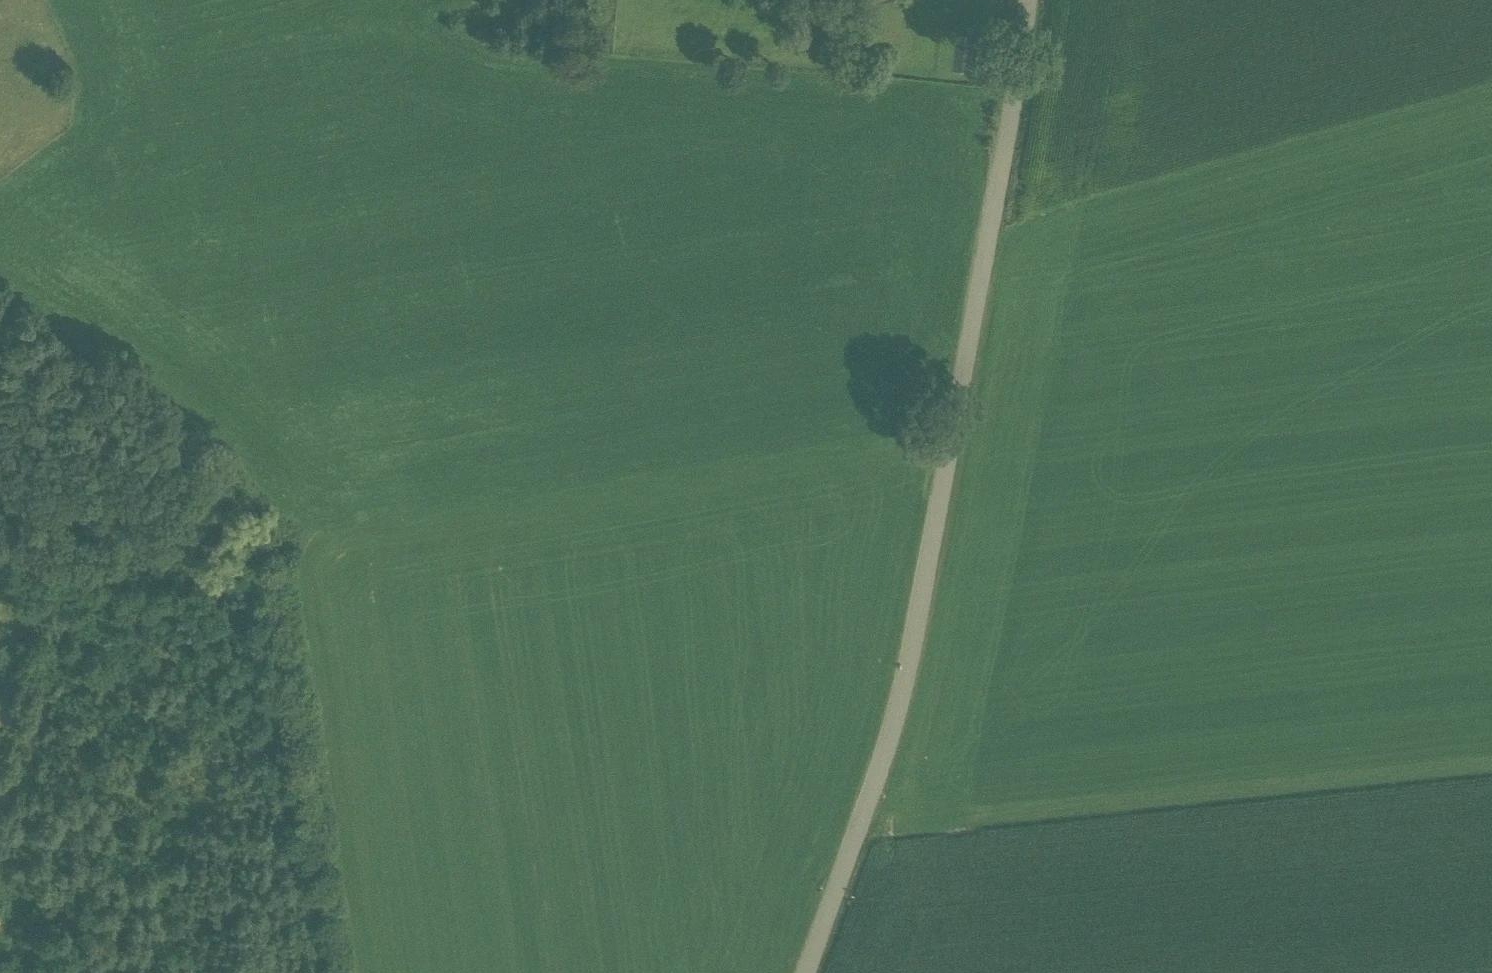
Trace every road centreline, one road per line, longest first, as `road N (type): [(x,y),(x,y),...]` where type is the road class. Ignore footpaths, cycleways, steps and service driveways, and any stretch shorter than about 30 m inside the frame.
road 1 (tertiary): [(803,972),(904,689),(1029,0)]

